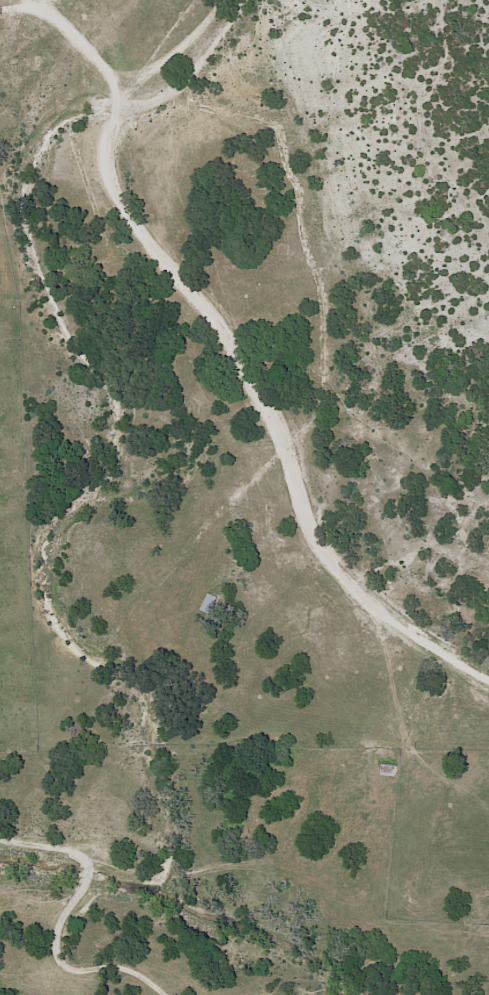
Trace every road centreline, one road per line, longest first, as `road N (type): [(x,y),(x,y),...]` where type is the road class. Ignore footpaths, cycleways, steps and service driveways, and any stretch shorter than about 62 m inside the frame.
road 1 (residential): [(488,674),(462,671),(421,647),(343,574),(307,522),(258,383),(109,195),(110,90),(97,62),(47,14),(0,10)]
road 2 (residential): [(0,838),(95,863),(94,884),(64,915),(64,960),(78,969),(126,966),(166,994)]
road 3 (residential): [(221,0),(185,42),(110,90)]

